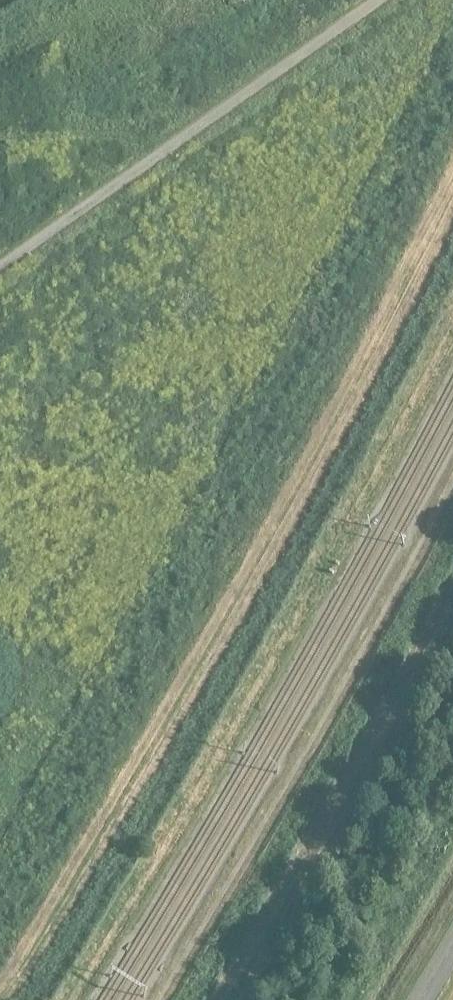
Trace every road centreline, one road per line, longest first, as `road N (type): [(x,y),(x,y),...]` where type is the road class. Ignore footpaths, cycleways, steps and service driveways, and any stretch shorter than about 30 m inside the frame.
road 1 (track): [(164,999),(452,501)]
road 2 (track): [(399,0),(0,280)]

